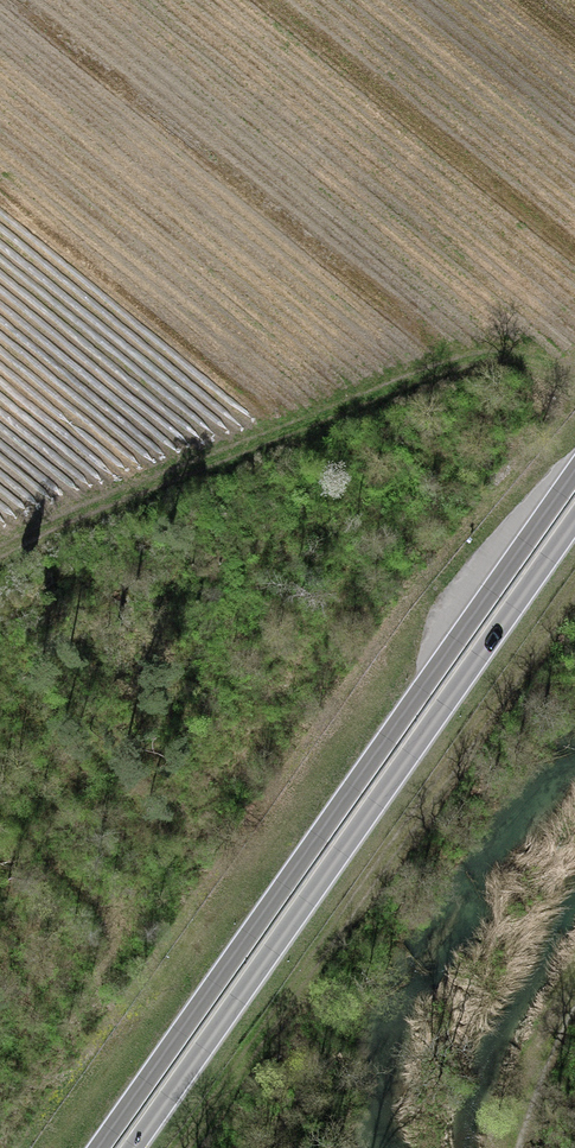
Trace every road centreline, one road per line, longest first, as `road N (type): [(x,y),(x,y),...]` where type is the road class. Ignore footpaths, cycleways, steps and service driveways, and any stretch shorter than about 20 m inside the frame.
road 1 (trunk): [(574,471),(101,1147)]
road 2 (trunk): [(132,1147),(574,517)]
road 3 (track): [(184,1147),(574,594)]
road 4 (track): [(0,557),(500,364),(574,371)]

